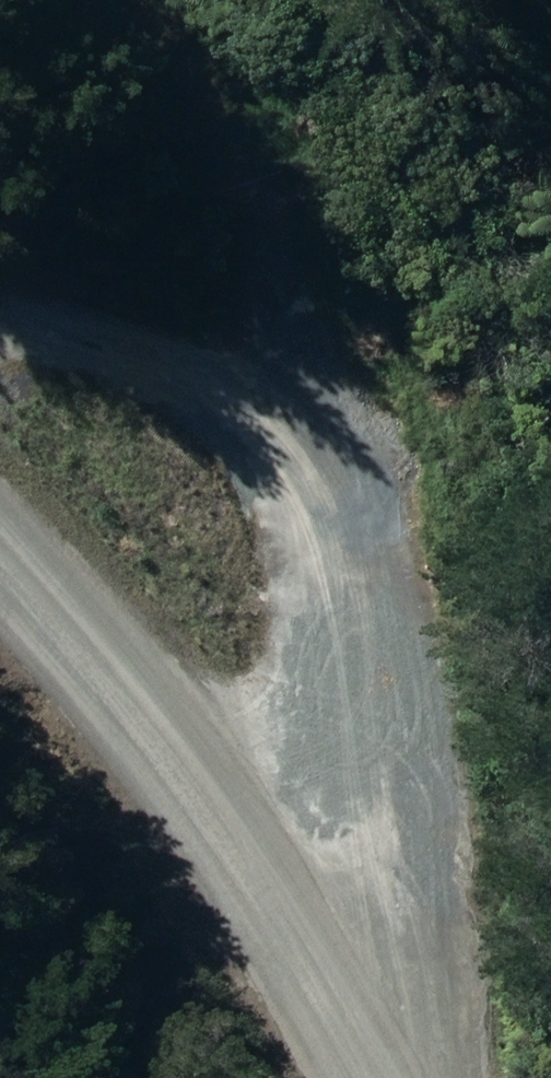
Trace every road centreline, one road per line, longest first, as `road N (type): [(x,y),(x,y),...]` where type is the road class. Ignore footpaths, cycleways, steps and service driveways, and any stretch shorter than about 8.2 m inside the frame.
road 1 (track): [(0,309),(115,337),(213,391),(281,463),(330,567),(345,687),(314,984)]
road 2 (unclassified): [(366,1077),(314,984),(121,694),(0,551)]
road 3 (track): [(281,463),(284,344),(253,189),(156,0)]

